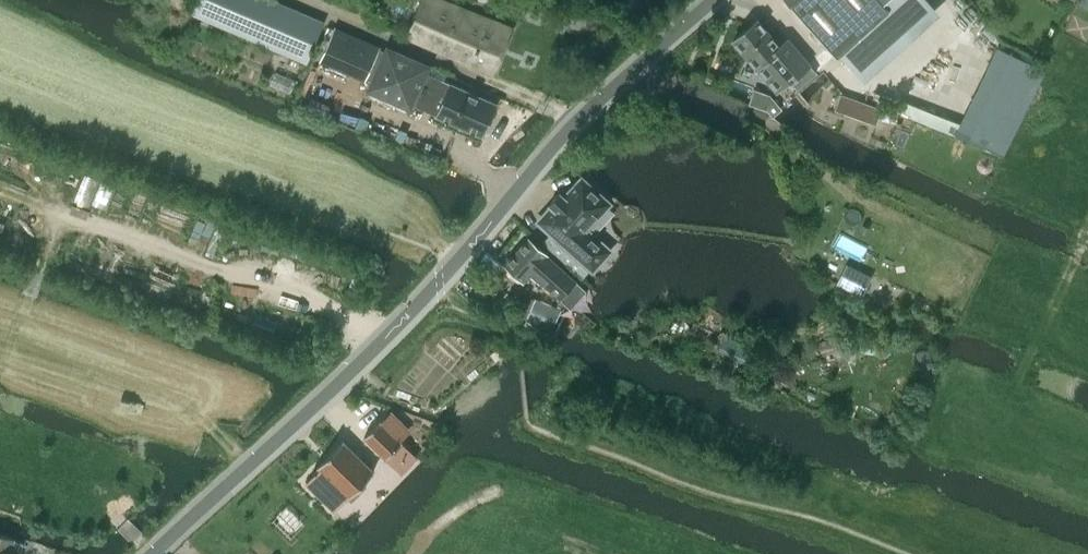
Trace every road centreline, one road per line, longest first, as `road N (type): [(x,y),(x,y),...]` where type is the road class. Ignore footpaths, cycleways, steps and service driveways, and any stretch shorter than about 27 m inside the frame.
road 1 (tertiary): [(154,553),(423,297),(567,125),(713,0)]

